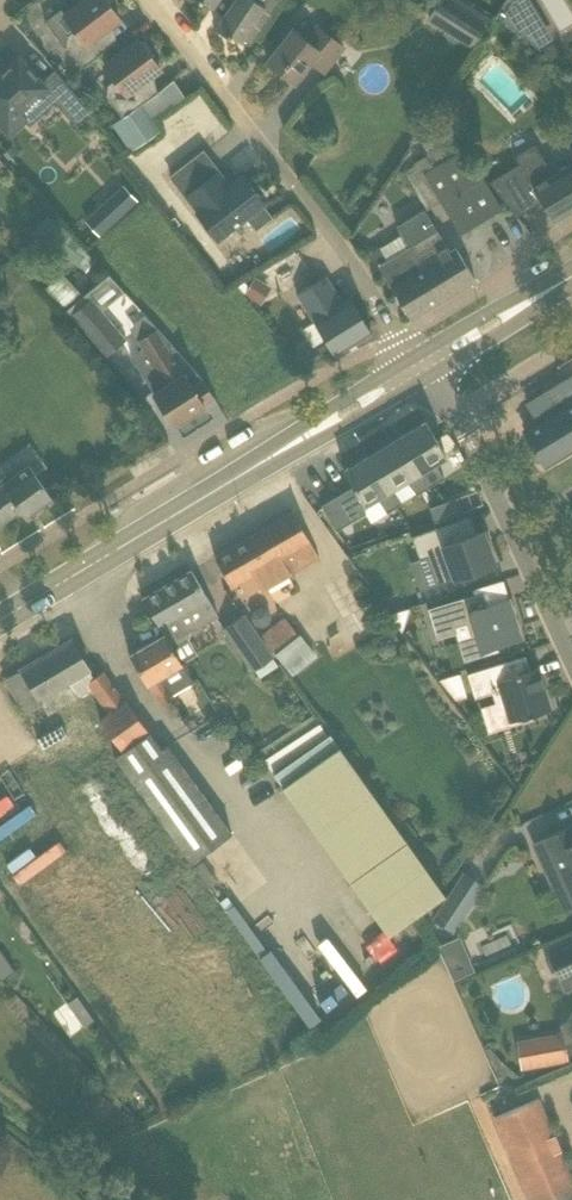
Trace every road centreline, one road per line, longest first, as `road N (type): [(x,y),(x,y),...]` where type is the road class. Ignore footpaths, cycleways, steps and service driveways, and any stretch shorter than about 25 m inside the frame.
road 1 (tertiary): [(0,621),(427,364)]
road 2 (residential): [(427,364),(146,0)]
road 3 (unclassified): [(571,669),(427,364)]
road 4 (tertiary): [(427,364),(571,277)]

